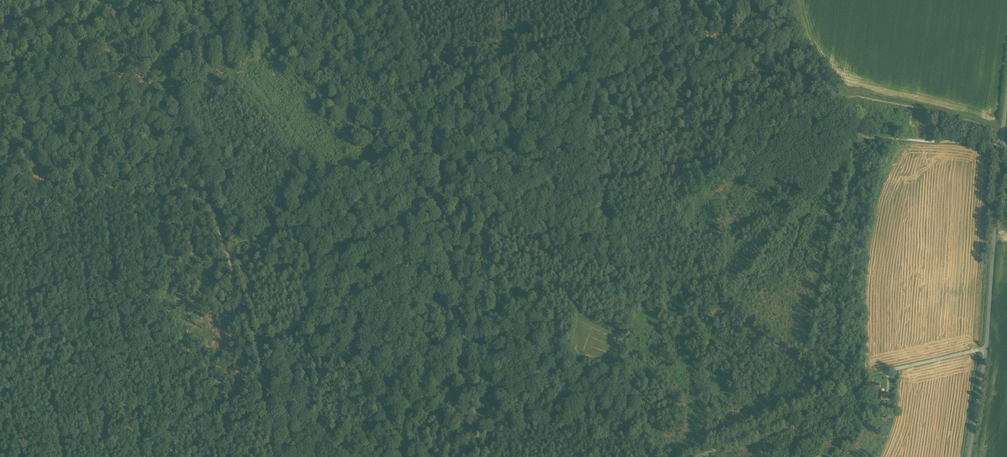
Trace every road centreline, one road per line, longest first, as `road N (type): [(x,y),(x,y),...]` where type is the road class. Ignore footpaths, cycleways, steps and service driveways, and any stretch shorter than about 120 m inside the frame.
road 1 (track): [(138,0),(265,372),(274,456)]
road 2 (track): [(399,0),(448,209),(484,456)]
road 3 (track): [(986,346),(834,384),(808,412),(692,456)]
road 4 (residential): [(969,456),(1000,146)]
road 5 (track): [(0,299),(223,246)]

